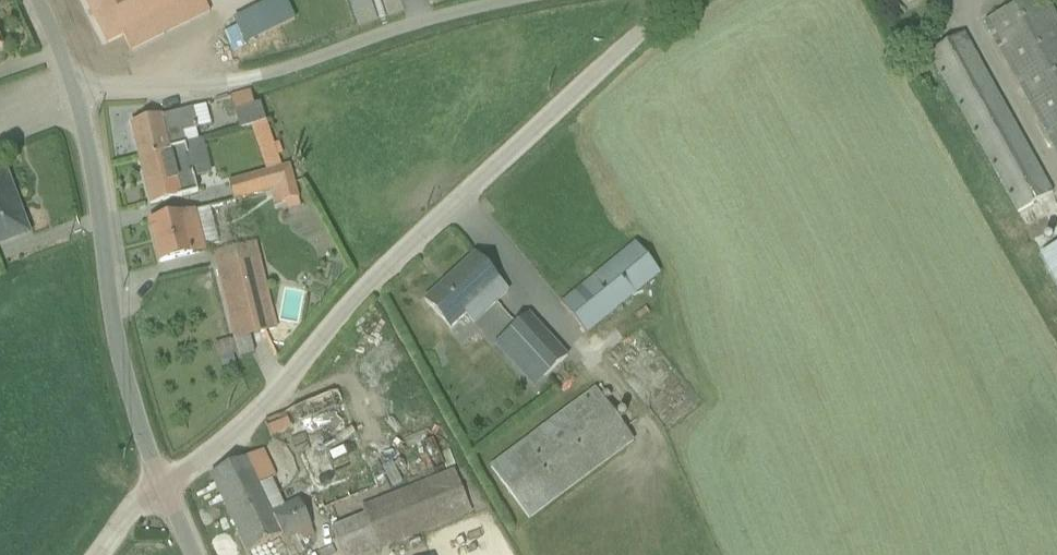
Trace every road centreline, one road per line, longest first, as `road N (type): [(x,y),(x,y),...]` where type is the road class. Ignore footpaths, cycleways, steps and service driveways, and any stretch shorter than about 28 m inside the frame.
road 1 (unclassified): [(687,0),(365,290),(262,409),(161,485)]
road 2 (unclassified): [(74,89),(276,73),(449,14),(517,0)]
road 3 (unclassified): [(74,89),(121,382),(161,485)]

